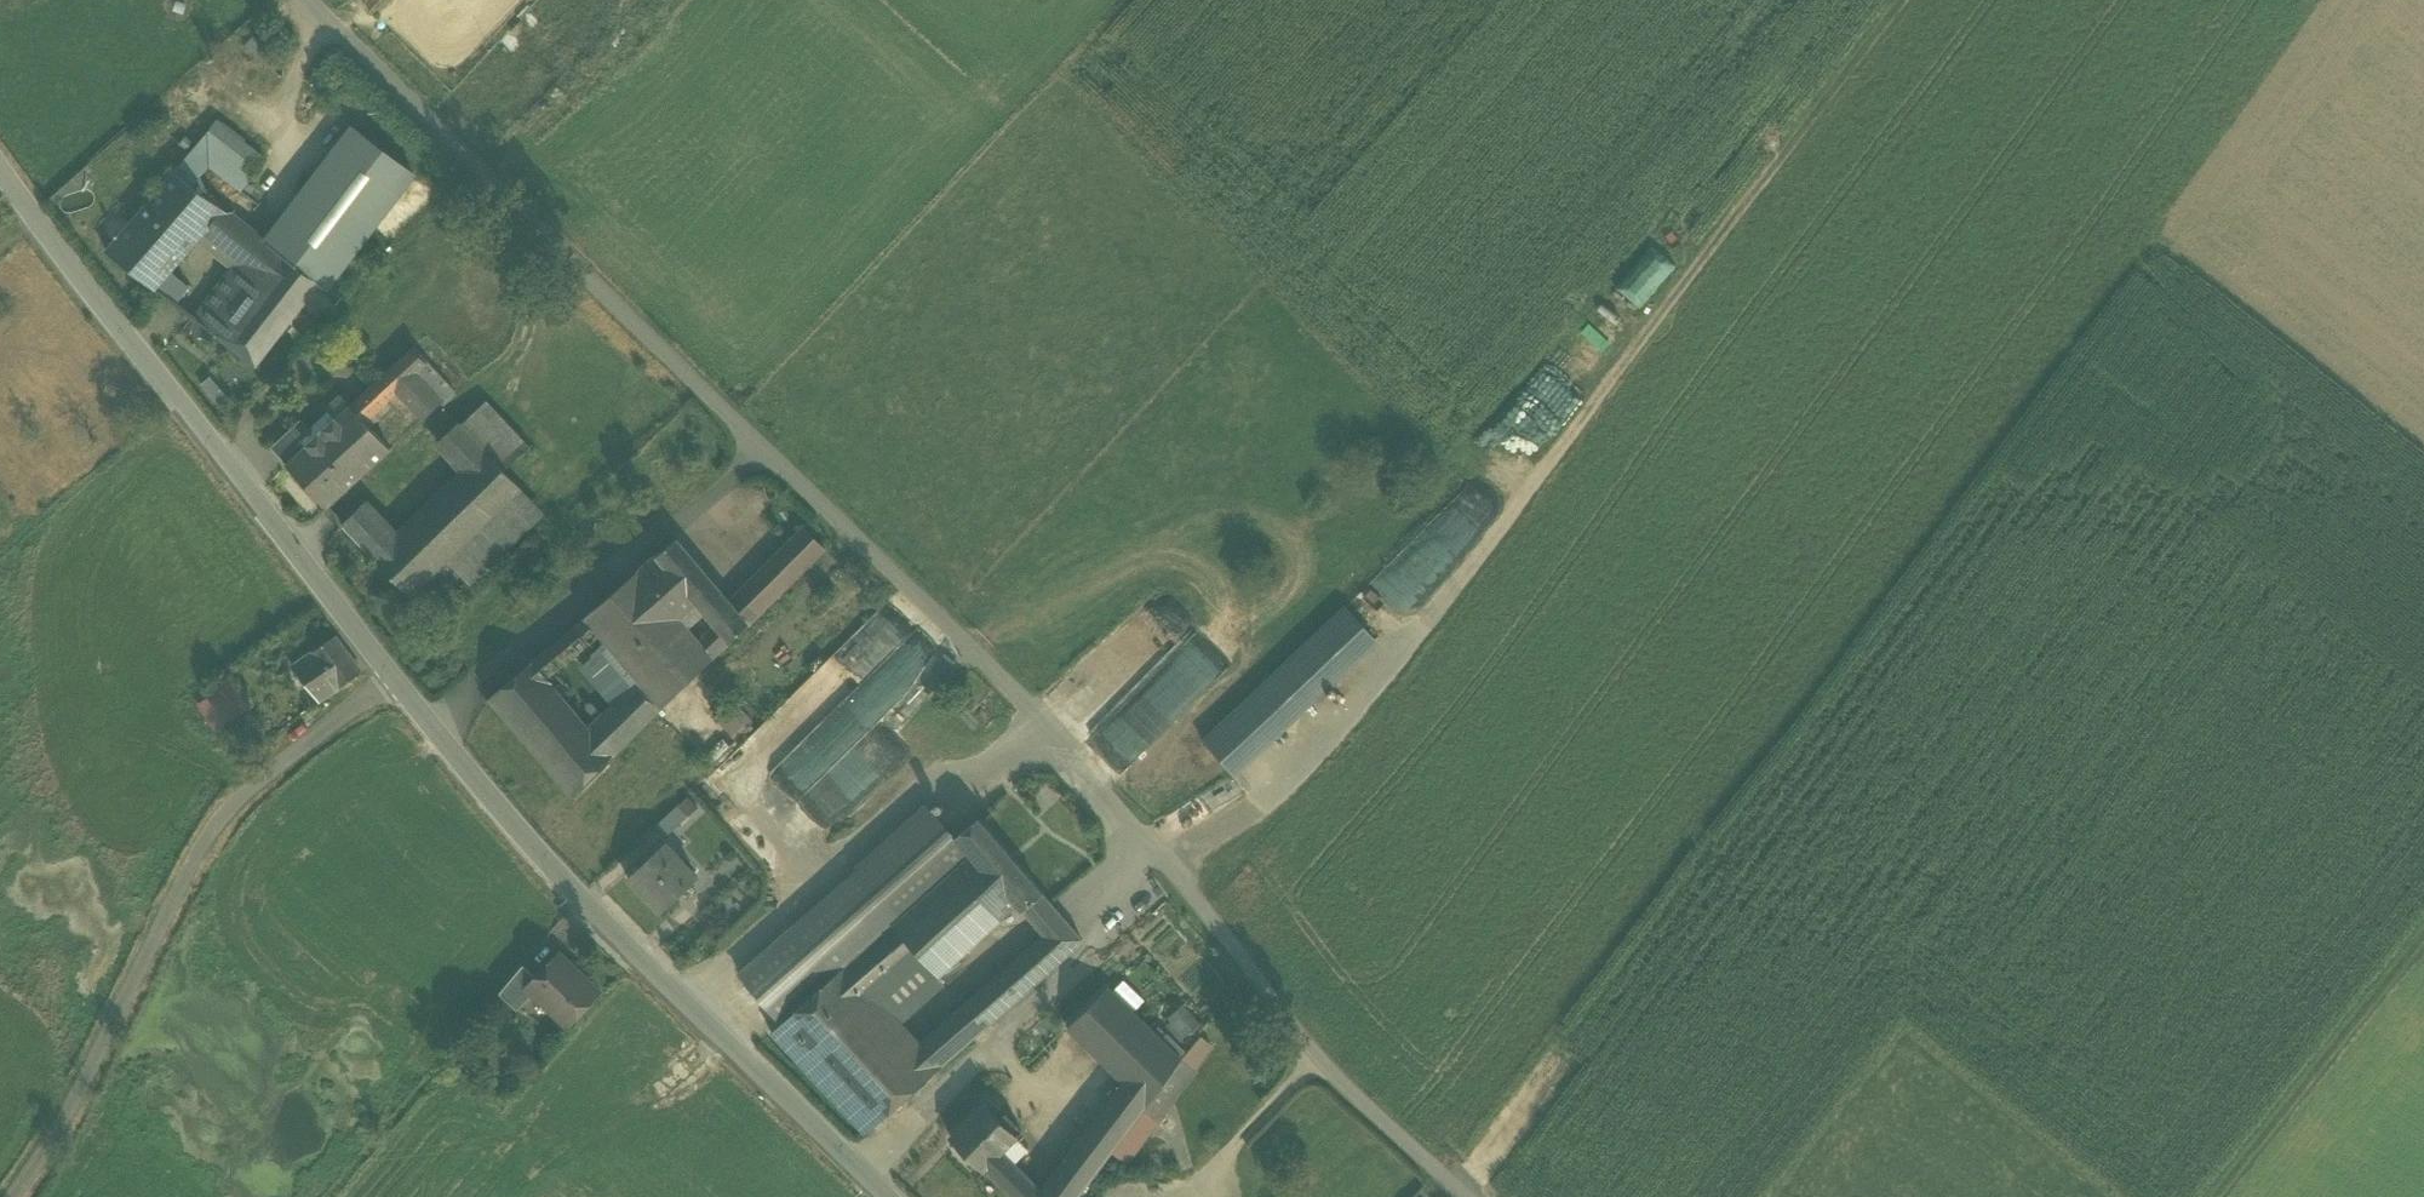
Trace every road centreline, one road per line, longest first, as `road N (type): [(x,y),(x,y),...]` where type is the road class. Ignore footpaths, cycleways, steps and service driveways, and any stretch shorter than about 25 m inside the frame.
road 1 (unclassified): [(1468,1196),(1319,1055),(1167,865),(966,643),(309,0)]
road 2 (residential): [(0,168),(387,675),(513,826),(581,902),(887,1196)]
road 3 (track): [(1903,0),(1377,688),(1298,773),(1167,865)]
road 4 (track): [(11,1196),(209,833),(387,675)]
road 5 (track): [(2217,1196),(2423,936)]

